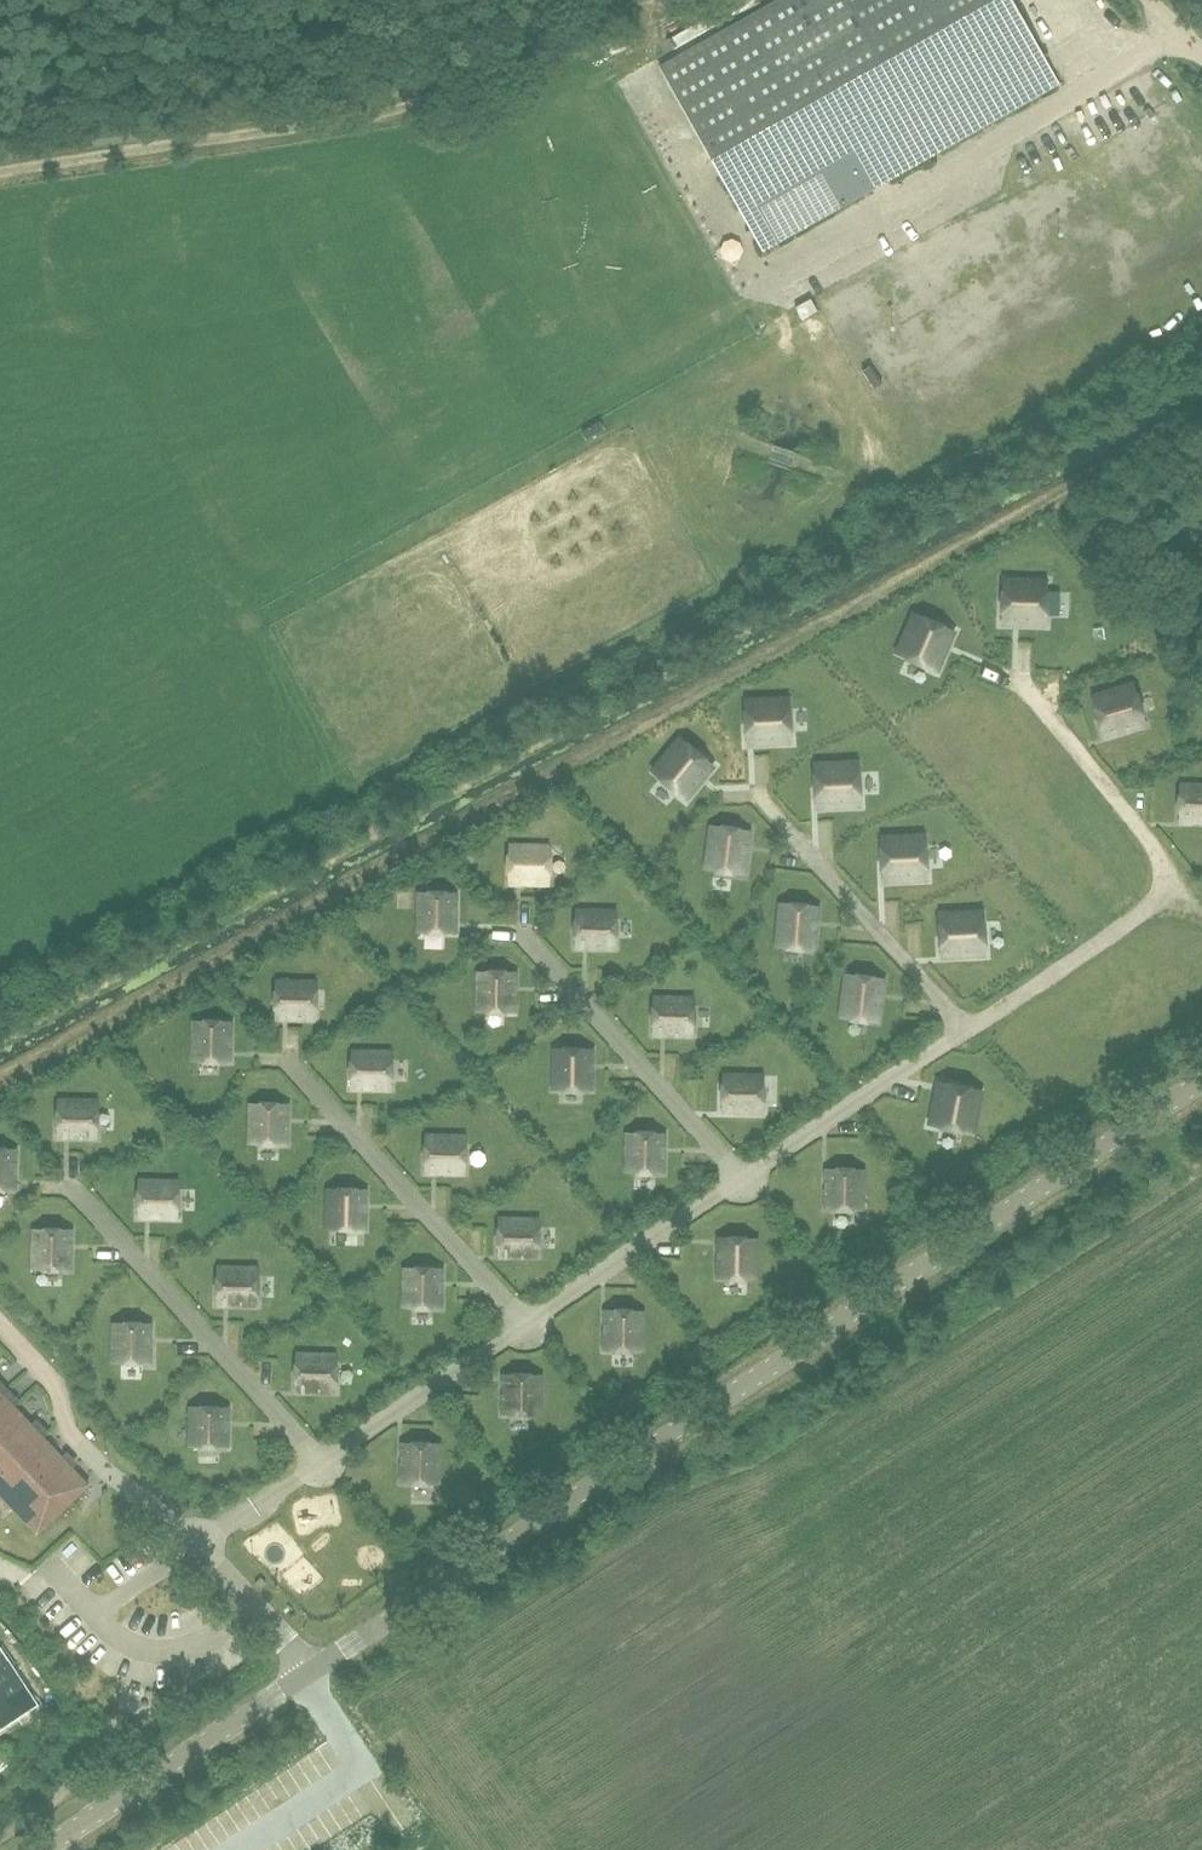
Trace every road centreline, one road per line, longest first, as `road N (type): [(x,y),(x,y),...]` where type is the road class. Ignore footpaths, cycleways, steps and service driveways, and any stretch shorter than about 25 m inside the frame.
road 1 (unclassified): [(41,1849),(1201,1081)]
road 2 (track): [(1201,409),(0,1085)]
road 3 (track): [(0,171),(401,108),(461,87),(640,0)]

